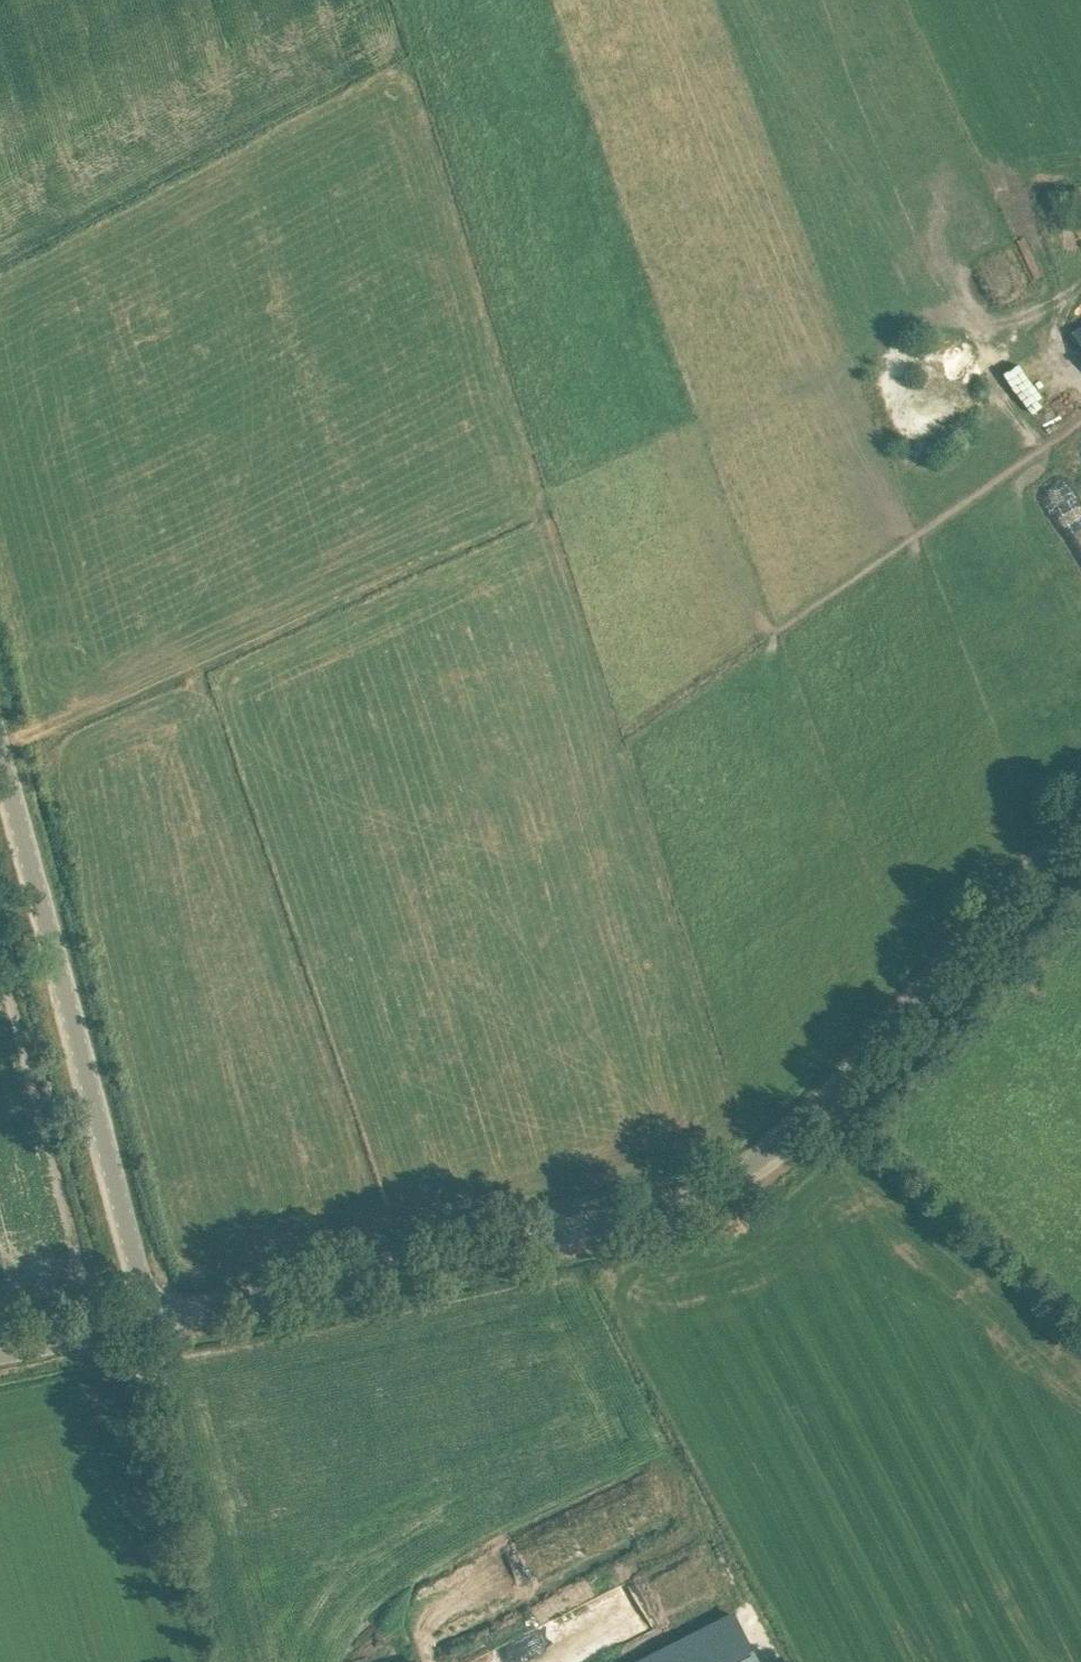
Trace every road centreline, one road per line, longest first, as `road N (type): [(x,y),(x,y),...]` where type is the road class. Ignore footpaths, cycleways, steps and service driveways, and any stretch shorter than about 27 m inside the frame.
road 1 (unclassified): [(143,1312),(633,1214),(720,1178),(821,1098),(1080,815)]
road 2 (unclassified): [(143,1312),(0,757)]
road 3 (unclassified): [(0,1342),(143,1312)]

